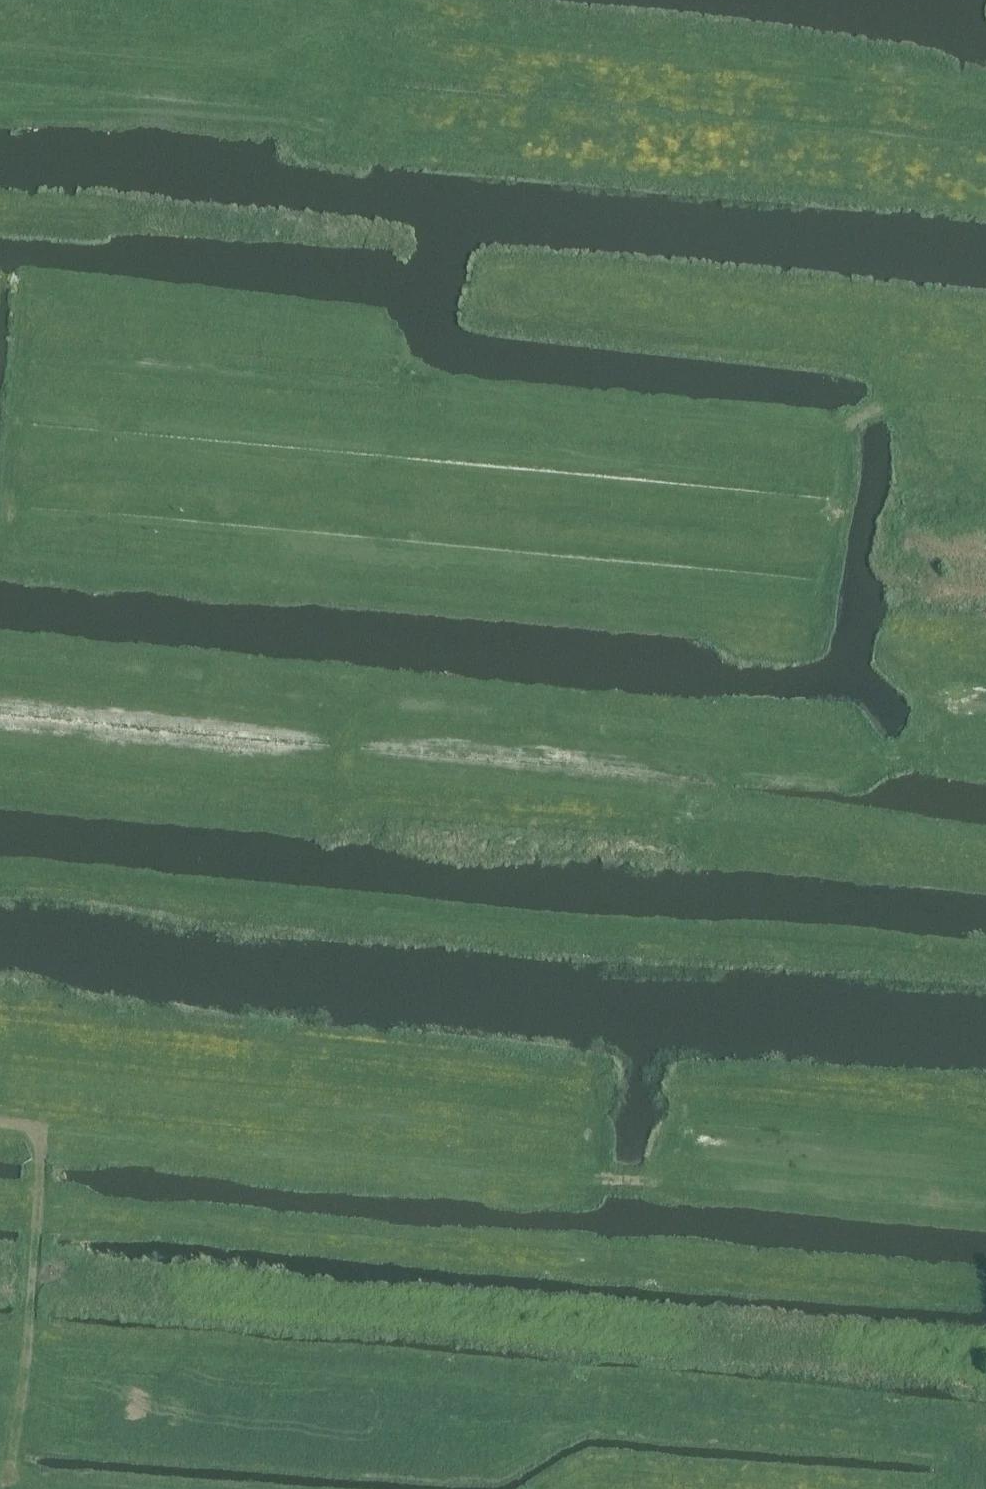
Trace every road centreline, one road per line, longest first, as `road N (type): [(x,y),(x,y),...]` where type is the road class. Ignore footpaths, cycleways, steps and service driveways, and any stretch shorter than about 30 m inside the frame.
road 1 (track): [(7,1488),(44,1141),(28,1125),(0,1122)]

